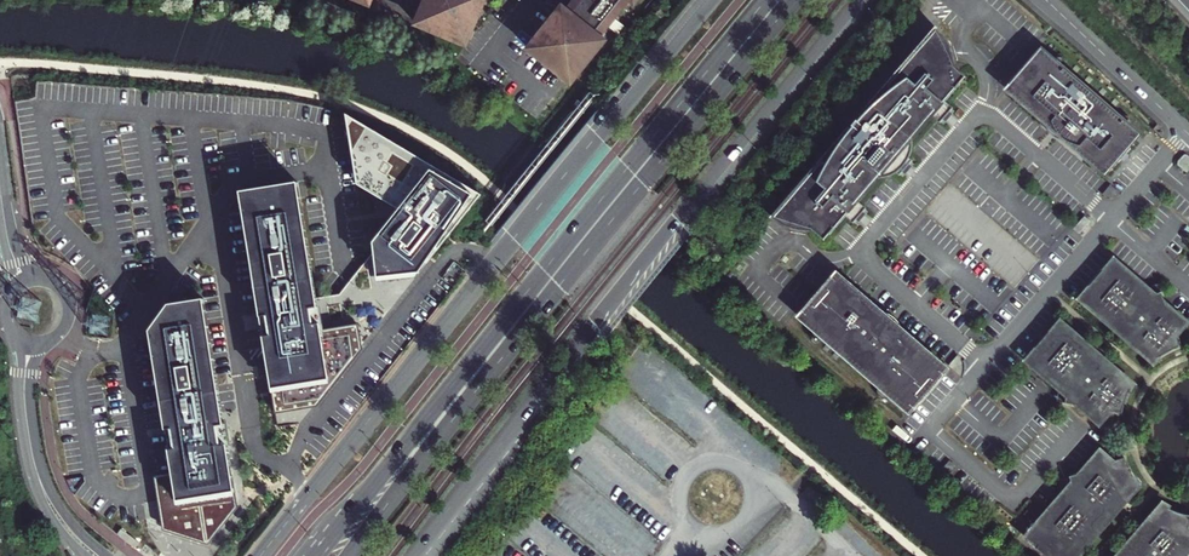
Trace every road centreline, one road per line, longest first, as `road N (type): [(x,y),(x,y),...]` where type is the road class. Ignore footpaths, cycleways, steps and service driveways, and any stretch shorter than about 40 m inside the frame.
road 1 (tertiary): [(714,0),(262,555)]
road 2 (primary): [(765,0),(316,555)]
road 3 (primary): [(348,555),(793,0)]
road 4 (tertiary): [(415,555),(580,338),(858,0)]
road 5 (unclassified): [(1188,135),(1046,0)]
road 6 (tertiary): [(107,555),(65,514),(34,451)]
road 7 (tertiary): [(34,451),(44,503),(85,555)]

